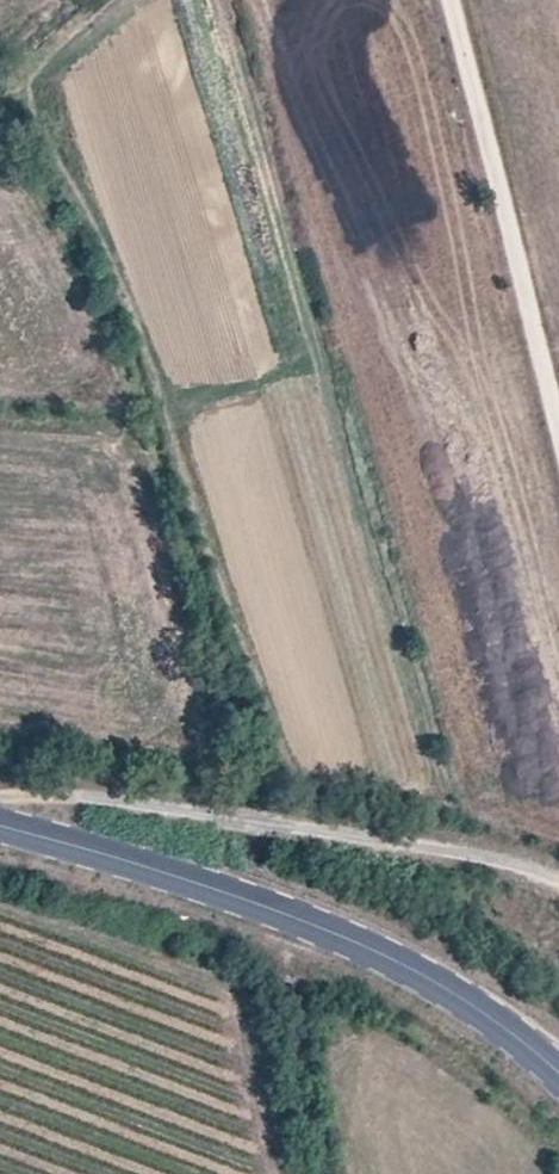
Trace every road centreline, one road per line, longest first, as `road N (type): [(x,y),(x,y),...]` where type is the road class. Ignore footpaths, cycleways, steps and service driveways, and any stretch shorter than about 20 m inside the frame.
road 1 (tertiary): [(558,1070),(471,996),(361,944),(0,828)]
road 2 (track): [(450,0),(558,433)]

